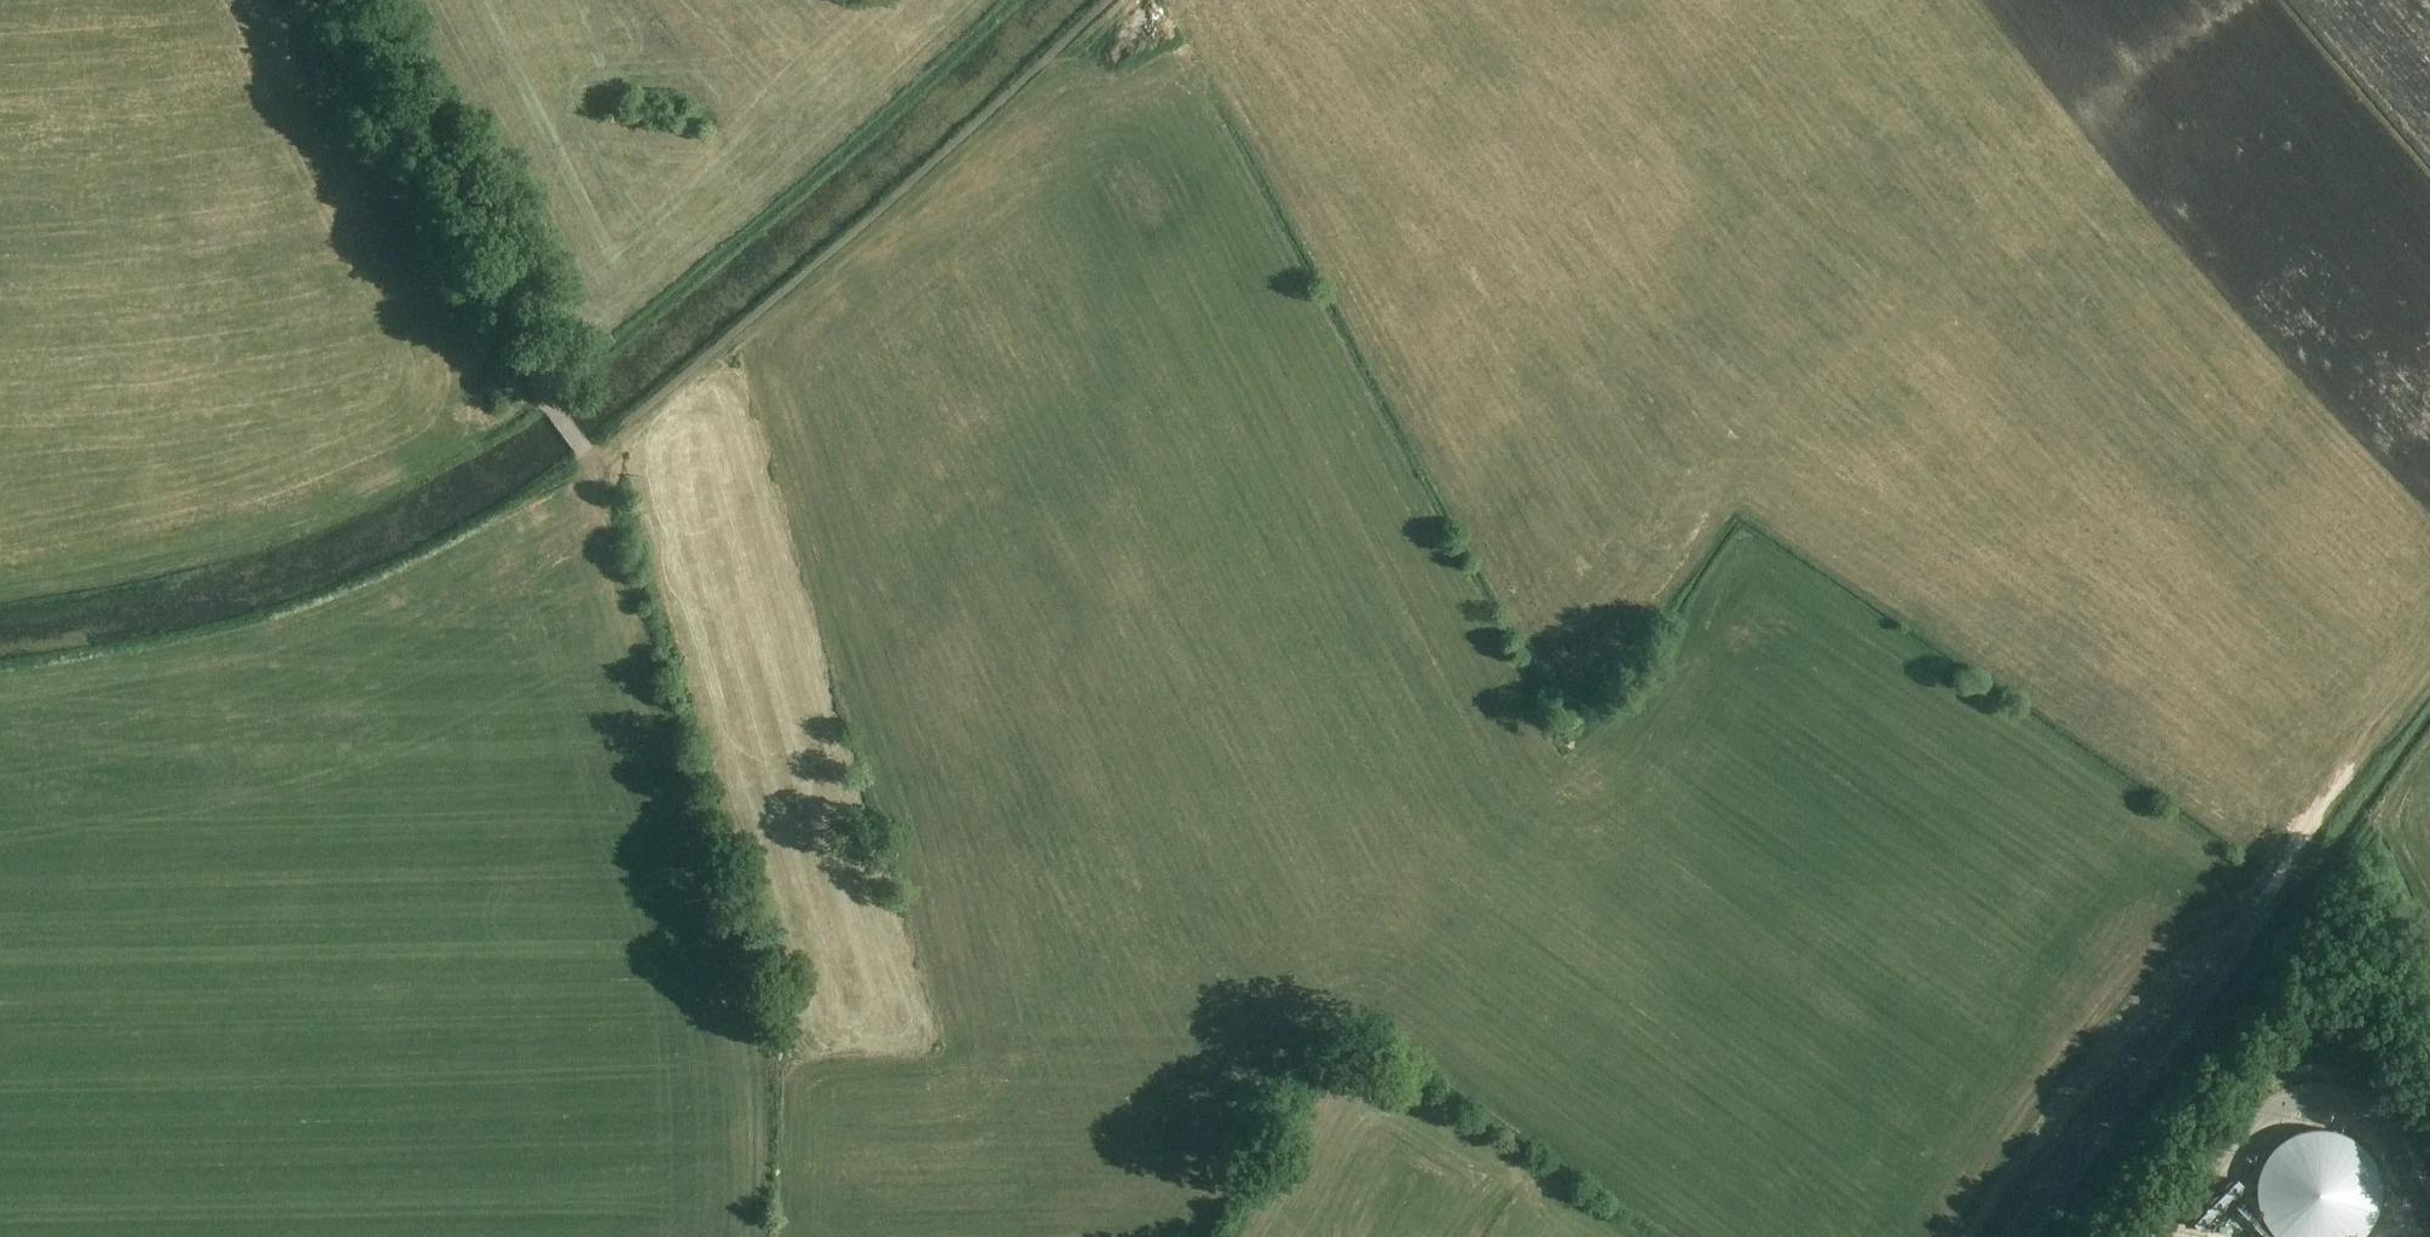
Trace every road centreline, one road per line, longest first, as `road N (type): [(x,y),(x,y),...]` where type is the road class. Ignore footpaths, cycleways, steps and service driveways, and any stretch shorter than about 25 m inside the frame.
road 1 (track): [(765,1236),(775,1069),(766,1007),(610,499),(546,394)]
road 2 (track): [(546,394),(343,0)]

